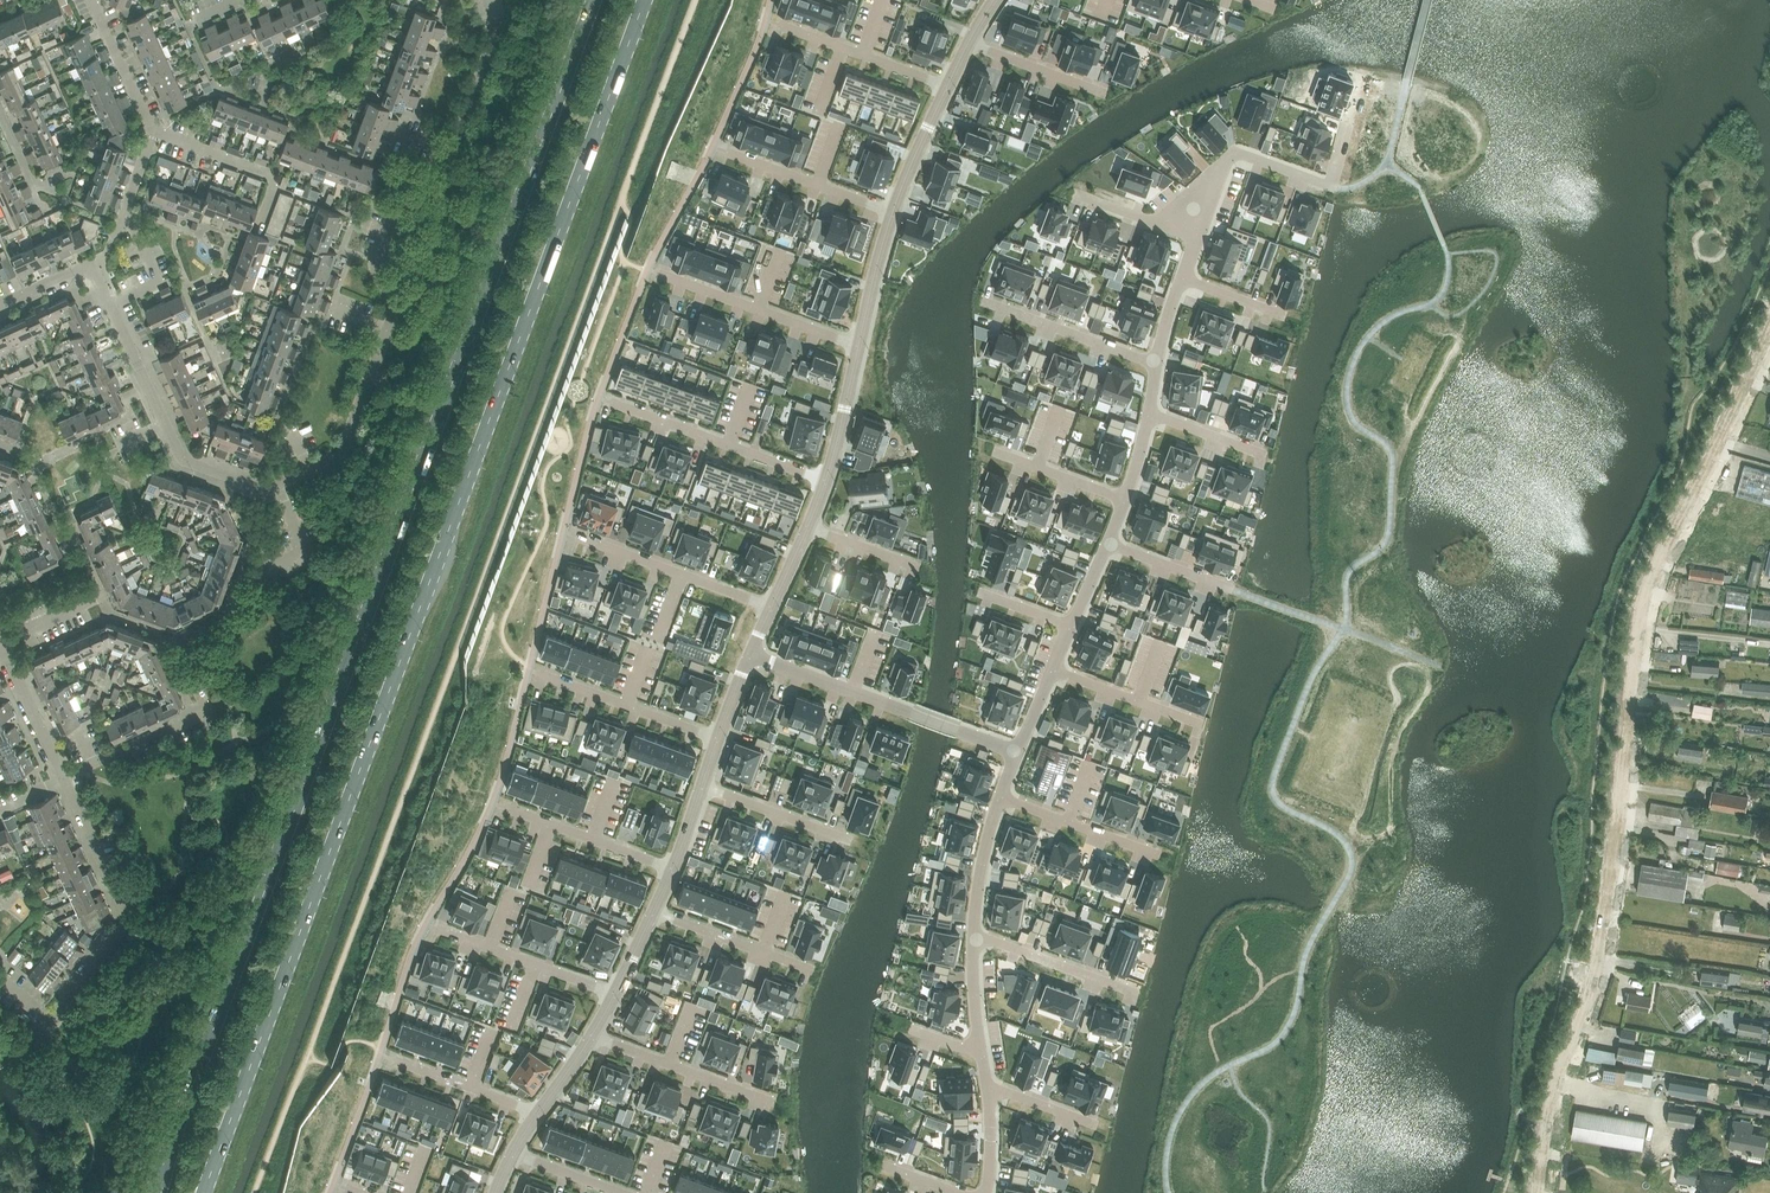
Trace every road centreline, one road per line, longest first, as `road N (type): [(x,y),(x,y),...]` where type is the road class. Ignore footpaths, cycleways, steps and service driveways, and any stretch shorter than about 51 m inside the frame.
road 1 (primary): [(203,1192),(644,0)]
road 2 (primary): [(594,0),(155,1192)]
road 3 (residential): [(1539,1192),(1555,1087),(1604,934),(1644,599),(1769,330)]
road 4 (residential): [(282,486),(340,455),(348,439),(397,309),(375,264),(401,197),(447,168),(499,26),(490,0)]
road 5 (residential): [(1013,751),(751,654)]
road 6 (residential): [(52,1020),(119,931),(123,912),(63,778)]
road 7 (residential): [(1199,241),(1229,152),(1333,186),(1350,126)]
road 8 (residential): [(610,403),(824,482)]
road 9 (residential): [(569,534),(770,607)]
road 10 (residential): [(659,274),(858,346)]
road 11 (residential): [(777,1104),(592,1034)]
road 12 (residential): [(539,675),(717,739)]
road 13 (residential): [(436,929),(613,995)]
road 14 (residential): [(257,231),(272,175),(153,130)]
road 15 (residential): [(986,303),(1160,364)]
road 16 (residential): [(778,25),(948,86)]
road 17 (residential): [(505,808),(672,871)]
road 18 (residential): [(1163,857),(996,795)]
road 19 (residential): [(1134,991),(966,933)]
road 20 (residential): [(727,152),(893,213)]
road 21 (residential): [(63,778),(211,704)]
road 22 (residential): [(809,968),(654,911)]
road 23 (residential): [(852,841),(701,786)]
road 24 (residential): [(388,1057),(537,1113)]
road 25 (residential): [(1197,722),(1051,669)]
road 26 (residential): [(63,778),(1,637)]
road 27 (residential): [(1106,94),(969,43)]
road 28 (residential): [(985,448),(1121,498)]
road 29 (residential): [(153,130),(90,0)]
road 30 (residential): [(168,420),(184,456),(209,472),(282,486)]
road 31 (residential): [(966,933),(974,860),(996,795)]
road 32 (residential): [(1199,241),(1067,193)]
road 33 (residential): [(824,482),(858,346)]
road 34 (residential): [(893,213),(948,86)]
road 35 (residential): [(858,346),(893,213)]
road 36 (residential): [(1235,591),(1106,545)]
road 37 (residential): [(168,420),(114,304)]
road 38 (residential): [(256,576),(308,548),(282,486)]
road 39 (residential): [(980,1054),(966,933)]
road 40 (residential): [(1263,455),(1150,415)]

